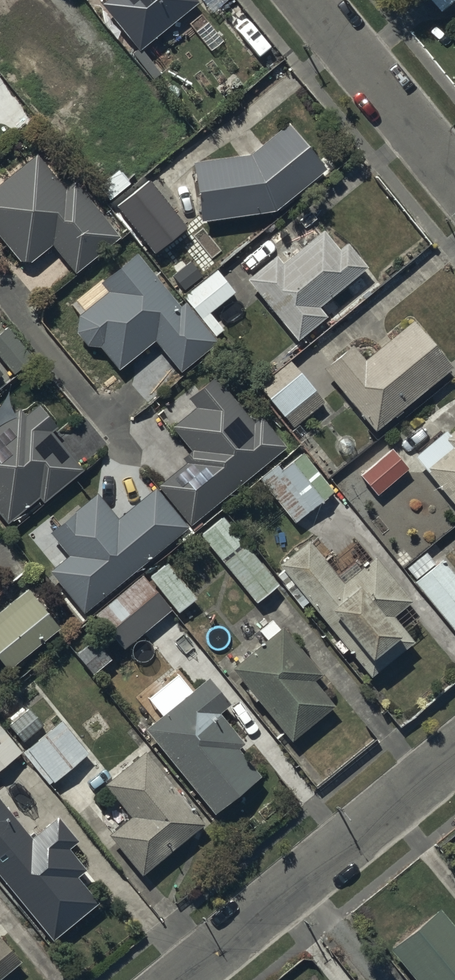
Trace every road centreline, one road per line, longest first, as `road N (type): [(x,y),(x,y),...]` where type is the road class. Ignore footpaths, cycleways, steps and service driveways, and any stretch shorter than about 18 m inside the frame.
road 1 (unclassified): [(170,979),(454,749)]
road 2 (unclassified): [(454,183),(306,0)]

